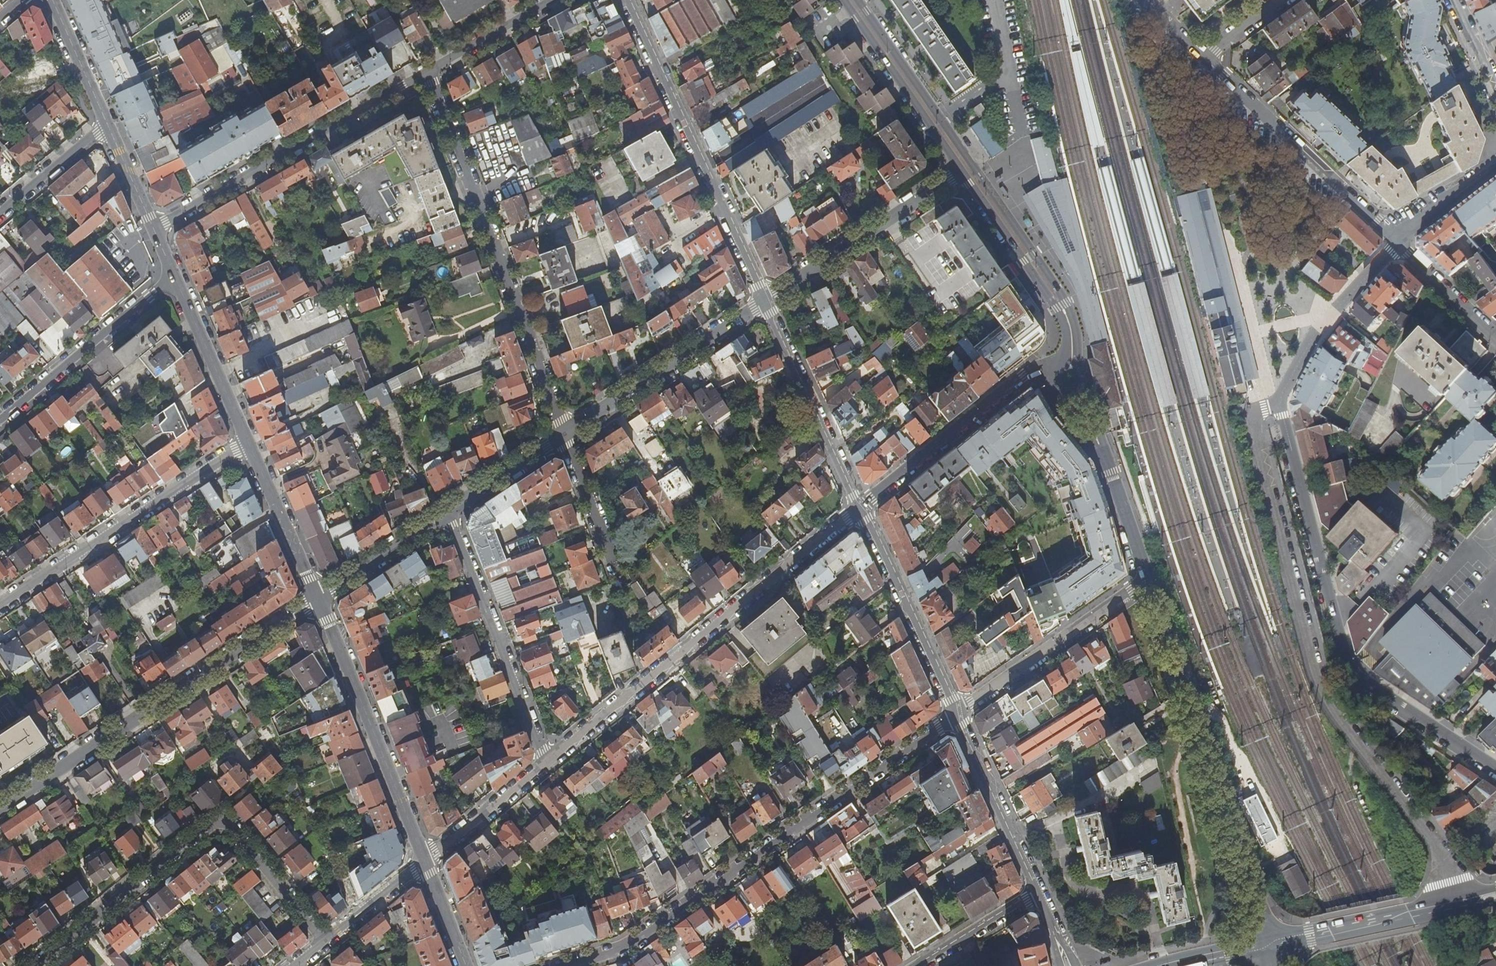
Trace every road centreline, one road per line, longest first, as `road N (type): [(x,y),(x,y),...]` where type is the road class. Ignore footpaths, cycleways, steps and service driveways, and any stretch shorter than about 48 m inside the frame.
road 1 (residential): [(1453,905),(1433,839),(1330,705),(1320,680),(1252,430),(1256,413),(1280,399)]
road 2 (residential): [(570,965),(625,949),(958,714)]
road 3 (residential): [(1280,399),(1346,665),(1495,765)]
road 4 (residential): [(325,941),(224,815),(30,965)]
road 5 (residential): [(861,509),(546,762)]
road 6 (tertiary): [(1073,332),(1064,295),(859,0)]
road 7 (tertiary): [(1147,578),(1203,733),(1264,945)]
road 8 (residential): [(430,72),(563,433)]
road 9 (residential): [(0,809),(318,597)]
road 10 (residential): [(628,0),(766,301)]
road 11 (residential): [(155,231),(430,72)]
road 12 (residential): [(0,607),(249,443)]
road 13 (tertiary): [(426,862),(318,597)]
road 14 (residential): [(1397,242),(1203,54)]
road 15 (residential): [(447,512),(546,762)]
road 16 (residential): [(563,433),(766,301)]
road 17 (residential): [(1049,366),(1023,374),(861,509)]
road 18 (residential): [(766,301),(962,171)]
road 19 (residential): [(958,714),(1147,578)]
road 20 (residential): [(766,301),(861,509)]
road 21 (residential): [(861,509),(958,714)]
road 22 (residential): [(175,281),(0,419)]
road 23 (tertiary): [(845,0),(962,171)]
road 24 (residential): [(958,714),(1039,894)]
road 25 (residential): [(1280,399),(1335,306),(1397,242)]
road 26 (tertiary): [(962,171),(1073,332)]
road 27 (secondary): [(1264,945),(1453,905)]
road 28 (tertiary): [(249,443),(175,281)]
road 29 (tertiary): [(318,597),(249,443)]
road 30 (residential): [(546,762),(426,862)]
road 31 (residential): [(318,597),(447,512)]
road 32 (residential): [(915,965),(1039,894)]
road 33 (residential): [(430,72),(553,0)]
road 34 (residential): [(563,433),(612,565)]
road 35 (residential): [(447,512),(563,433)]
road 36 (residential): [(1495,341),(1397,242)]
road 37 (residential): [(0,214),(107,126)]
road 38 (tertiary): [(107,126),(52,0)]
road 39 (tertiary): [(1106,456),(1147,578)]
road 40 (tertiary): [(1106,456),(1073,332)]
road 41 (residential): [(426,862),(325,941)]
road 42 (residential): [(1397,242),(1495,163)]

